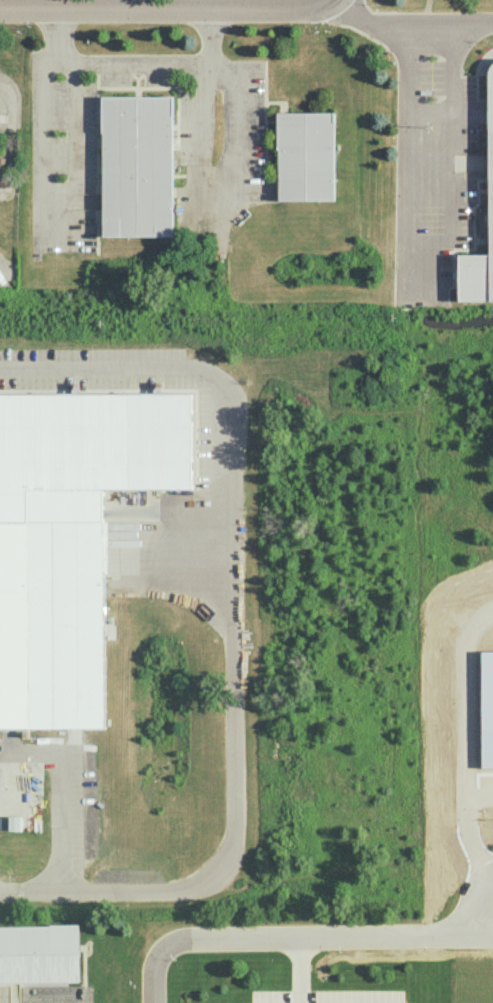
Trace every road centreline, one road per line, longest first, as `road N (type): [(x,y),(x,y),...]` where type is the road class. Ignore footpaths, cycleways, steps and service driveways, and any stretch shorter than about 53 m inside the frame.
road 1 (residential): [(150,959),(173,942),(470,934),(492,915)]
road 2 (residential): [(0,12),(297,11),(332,2)]

